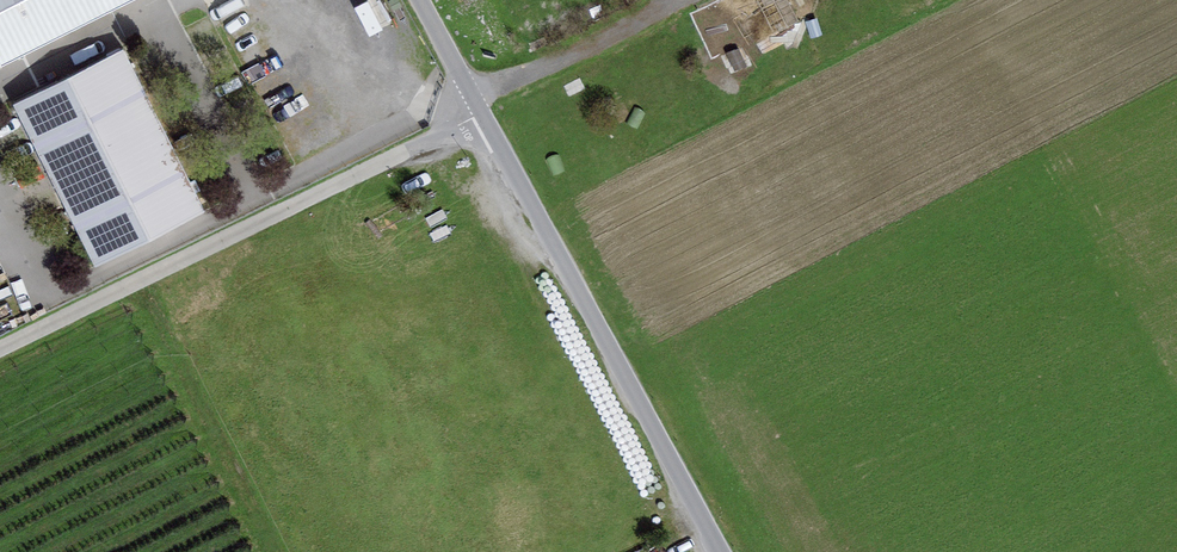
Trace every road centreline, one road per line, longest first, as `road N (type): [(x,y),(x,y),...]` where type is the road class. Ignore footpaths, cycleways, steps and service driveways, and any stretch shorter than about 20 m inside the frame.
road 1 (unclassified): [(473,112),(0,347)]
road 2 (unclassified): [(473,112),(717,551)]
road 3 (track): [(468,102),(668,0)]
road 4 (unclassified): [(415,0),(473,112)]

